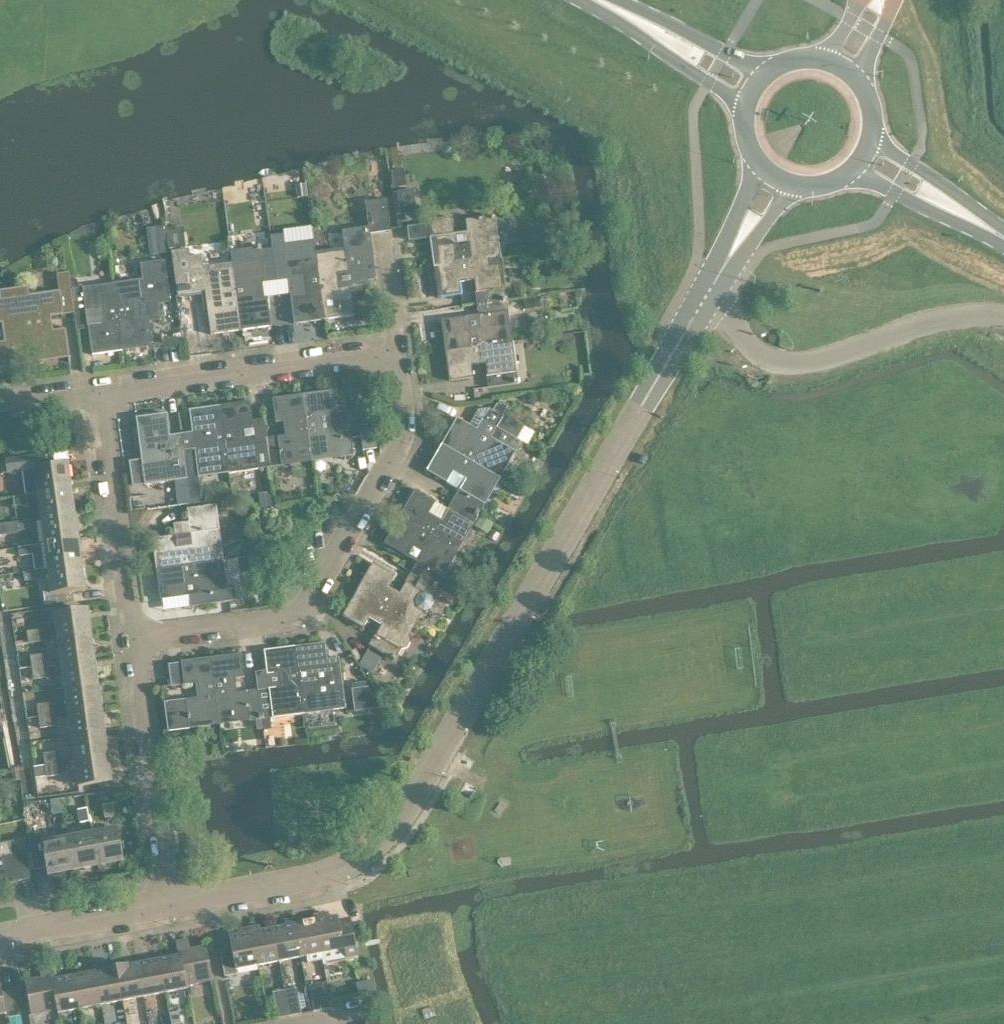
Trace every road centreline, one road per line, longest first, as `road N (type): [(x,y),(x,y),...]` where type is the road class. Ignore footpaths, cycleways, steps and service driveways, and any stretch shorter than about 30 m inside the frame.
road 1 (tertiary): [(172,904),(334,872),(394,829),(703,299)]
road 2 (residential): [(135,639),(300,617),(407,430),(398,355)]
road 3 (unclassified): [(703,299),(763,354),(796,362),(943,317),(1003,313)]
road 4 (residential): [(103,394),(398,355)]
road 5 (residential): [(172,904),(135,639)]
road 6 (residential): [(135,639),(103,394)]
road 7 (tertiary): [(0,938),(172,904)]
road 8 (residential): [(398,355),(382,234)]

